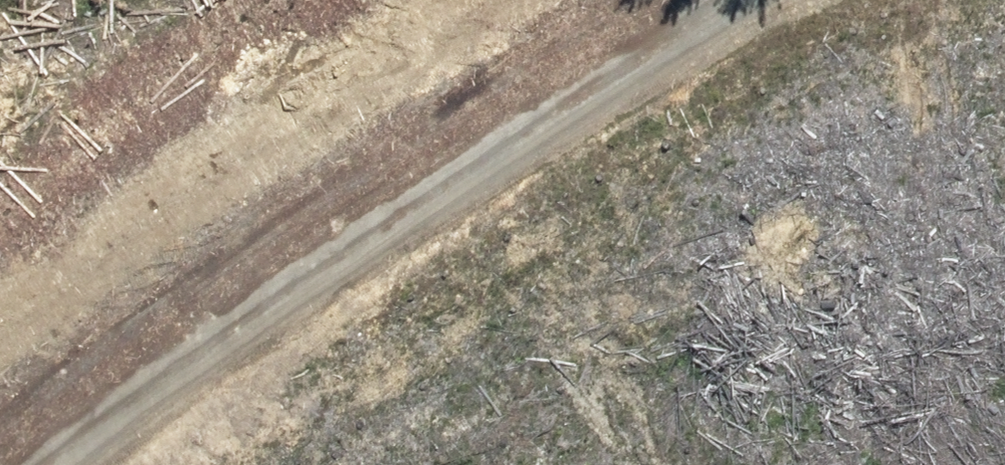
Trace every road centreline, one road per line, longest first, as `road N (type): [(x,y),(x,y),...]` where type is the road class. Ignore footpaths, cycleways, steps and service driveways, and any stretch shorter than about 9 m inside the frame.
road 1 (track): [(46,464),(554,90),(711,0)]
road 2 (track): [(543,0),(667,25)]

